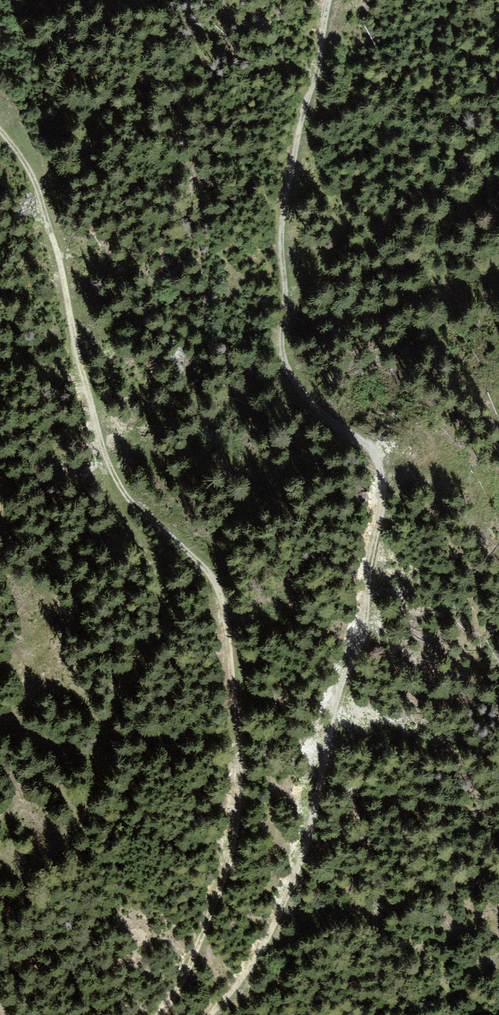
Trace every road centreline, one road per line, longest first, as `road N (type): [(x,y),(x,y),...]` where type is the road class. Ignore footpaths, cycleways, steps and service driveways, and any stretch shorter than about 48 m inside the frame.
road 1 (track): [(213,1014),(256,962),(297,878),(346,676),(366,629),(385,507),(368,446),(314,408),(282,347),(286,213),(331,0)]
road 2 (track): [(0,133),(33,177),(105,463),(133,505),(206,572),(230,635),(242,770),(236,839),(193,966),(163,1014)]
road 3 (track): [(105,463),(116,512),(159,580),(164,616),(149,659)]

